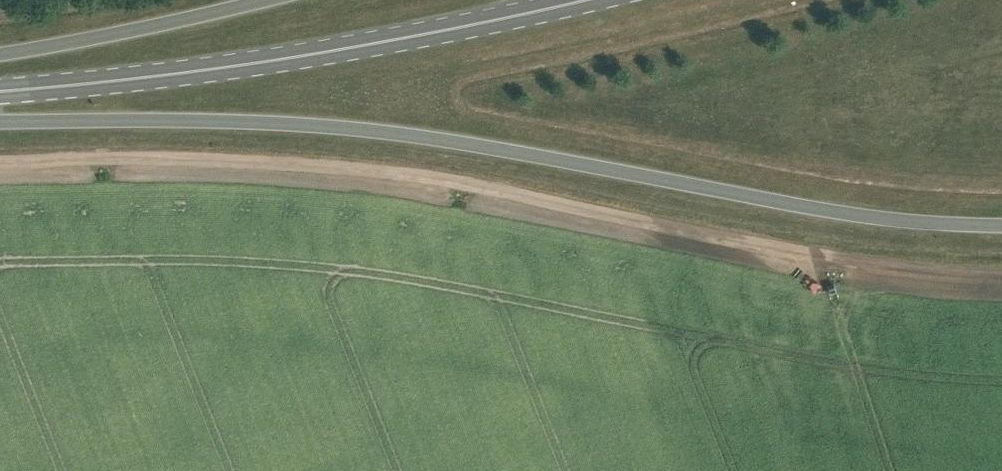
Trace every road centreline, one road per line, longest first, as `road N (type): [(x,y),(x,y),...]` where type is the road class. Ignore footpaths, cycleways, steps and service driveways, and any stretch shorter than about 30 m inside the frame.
road 1 (track): [(0,161),(322,158),(854,262),(1001,273)]
road 2 (primary): [(0,121),(344,125),(850,212),(1001,224)]
road 3 (primary): [(0,90),(181,71),(583,0)]
road 4 (primary): [(261,0),(0,54)]

